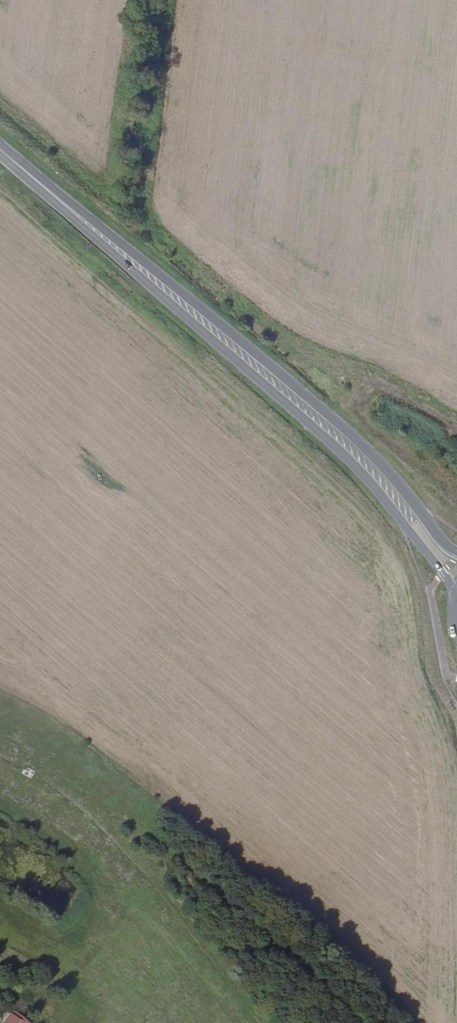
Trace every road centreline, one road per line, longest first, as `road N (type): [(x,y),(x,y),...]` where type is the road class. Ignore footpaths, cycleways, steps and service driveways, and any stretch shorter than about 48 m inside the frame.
road 1 (primary): [(9,157),(327,437),(443,573),(456,611)]
road 2 (primary): [(456,554),(344,427),(9,157)]

